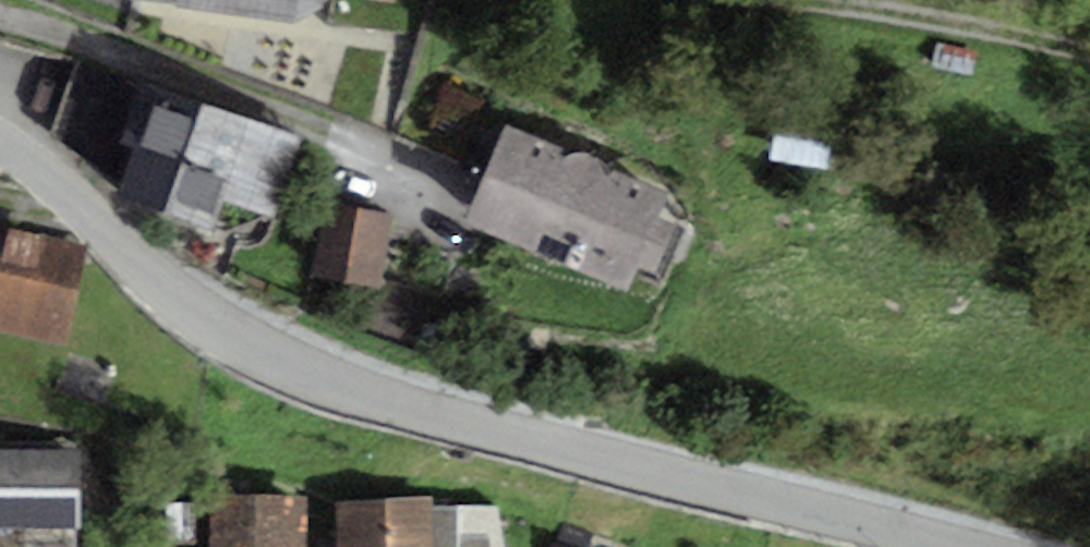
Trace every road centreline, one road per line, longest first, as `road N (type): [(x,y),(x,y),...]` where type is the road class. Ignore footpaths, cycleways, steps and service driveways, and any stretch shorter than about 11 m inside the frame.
road 1 (residential): [(981,546),(449,416),(323,366),(165,282),(0,137)]
road 2 (track): [(815,0),(1089,63)]

